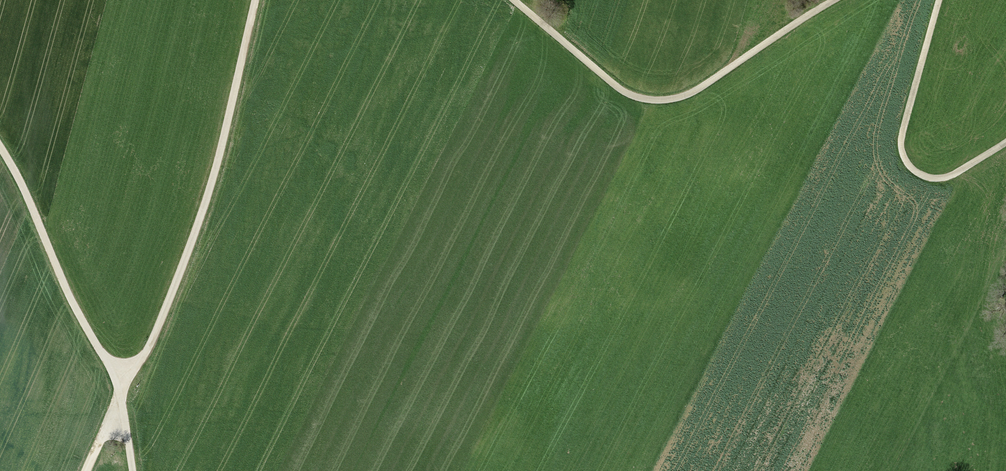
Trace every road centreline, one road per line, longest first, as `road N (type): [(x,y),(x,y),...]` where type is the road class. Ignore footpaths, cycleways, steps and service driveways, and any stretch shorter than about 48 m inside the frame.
road 1 (track): [(257,0),(195,234),(155,338),(121,390)]
road 2 (track): [(513,0),(623,94),(644,103),(687,97),(833,0)]
road 3 (track): [(939,0),(904,158),(925,178),(943,179),(1005,143)]
road 4 (track): [(0,148),(121,390)]

